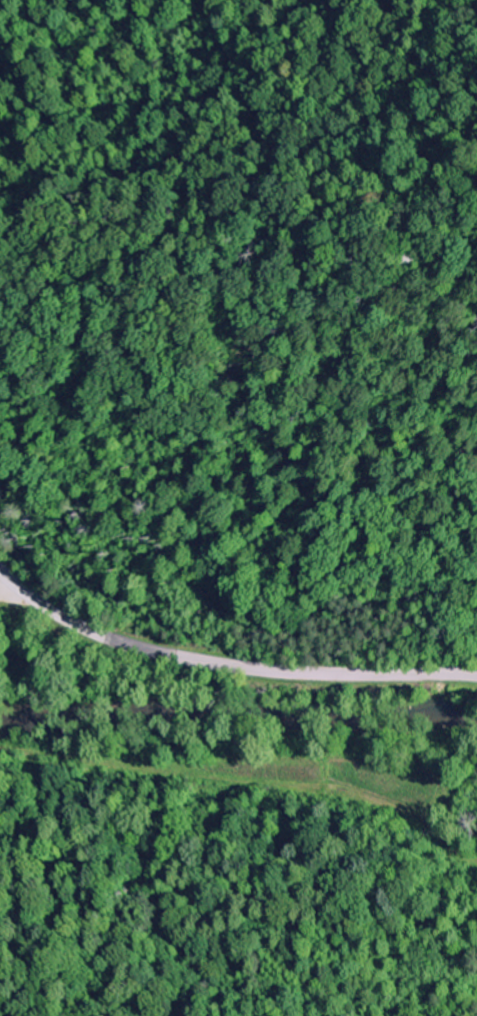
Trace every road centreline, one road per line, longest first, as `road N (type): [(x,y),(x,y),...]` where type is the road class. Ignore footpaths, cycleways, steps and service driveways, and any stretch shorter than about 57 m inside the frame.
road 1 (secondary): [(476,678),(298,675),(180,659),(82,629),(0,571)]

